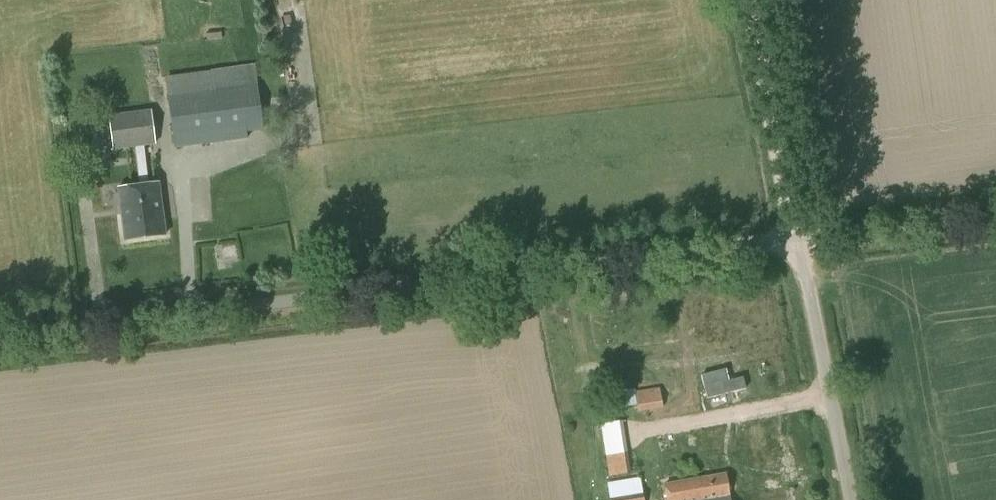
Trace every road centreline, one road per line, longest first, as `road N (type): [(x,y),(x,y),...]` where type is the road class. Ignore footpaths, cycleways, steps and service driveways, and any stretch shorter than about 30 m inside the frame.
road 1 (unclassified): [(0,339),(797,238)]
road 2 (unclassified): [(848,499),(797,238)]
road 3 (track): [(797,238),(750,0)]
road 4 (unclassified): [(797,238),(995,213)]

